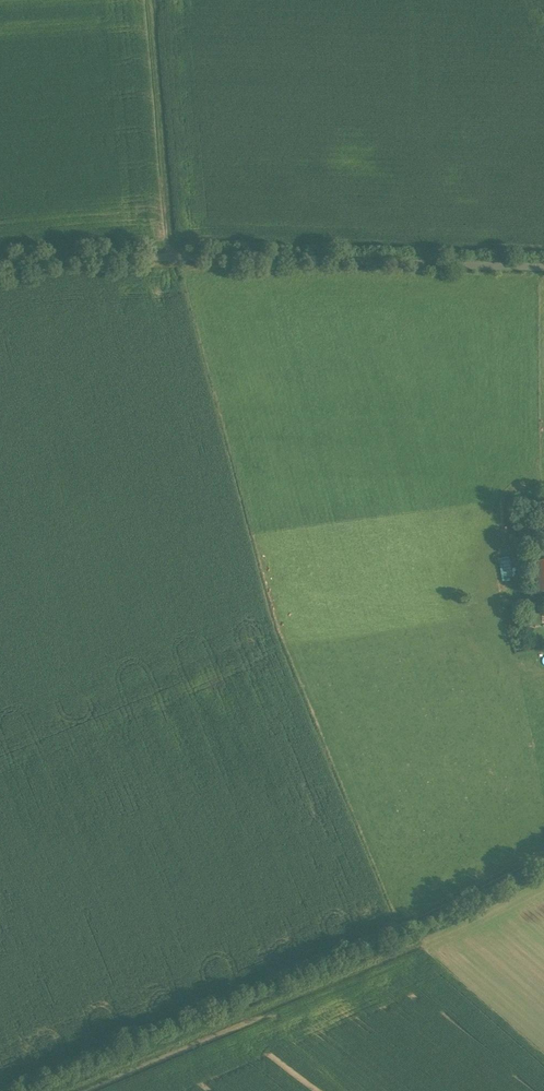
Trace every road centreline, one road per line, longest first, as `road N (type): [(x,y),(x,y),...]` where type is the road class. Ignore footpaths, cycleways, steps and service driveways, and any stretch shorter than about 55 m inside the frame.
road 1 (track): [(543,848),(329,948),(0,1085)]
road 2 (unclassified): [(0,263),(147,250),(543,260)]

